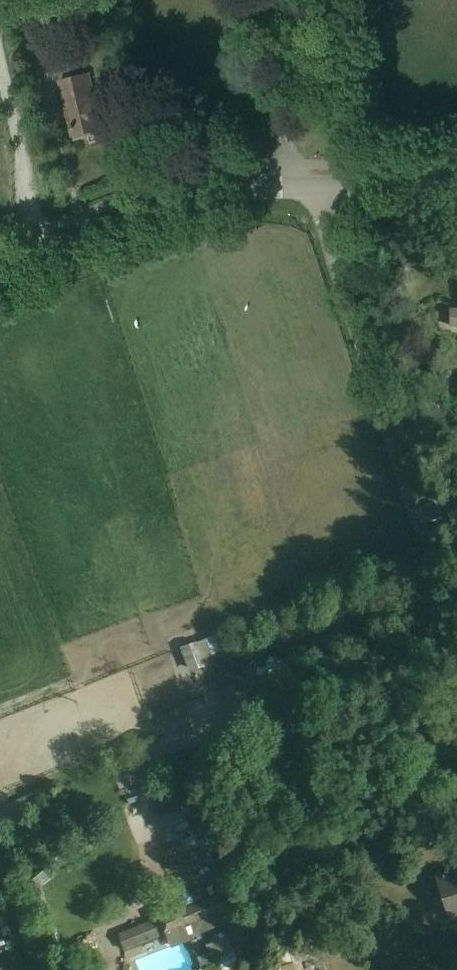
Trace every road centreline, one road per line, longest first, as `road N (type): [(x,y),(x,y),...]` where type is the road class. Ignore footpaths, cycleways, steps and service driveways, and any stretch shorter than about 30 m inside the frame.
road 1 (residential): [(314,185),(456,643)]
road 2 (tertiary): [(314,185),(208,197),(0,272)]
road 3 (track): [(39,256),(0,82)]
road 4 (tertiary): [(456,187),(314,185)]

